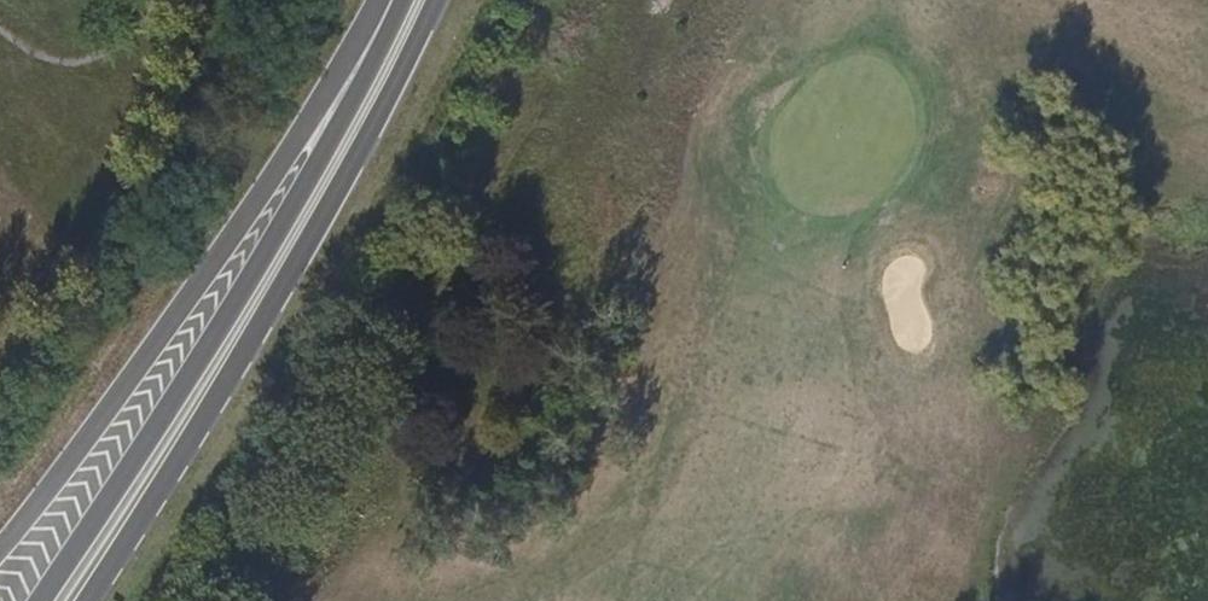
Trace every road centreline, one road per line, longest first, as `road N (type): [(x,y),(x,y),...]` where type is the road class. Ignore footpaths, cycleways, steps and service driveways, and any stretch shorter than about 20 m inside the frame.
road 1 (primary): [(405,0),(255,271),(39,600)]
road 2 (primary): [(87,600),(311,245),(435,0)]
road 3 (unclassified): [(381,0),(214,258),(0,548)]

